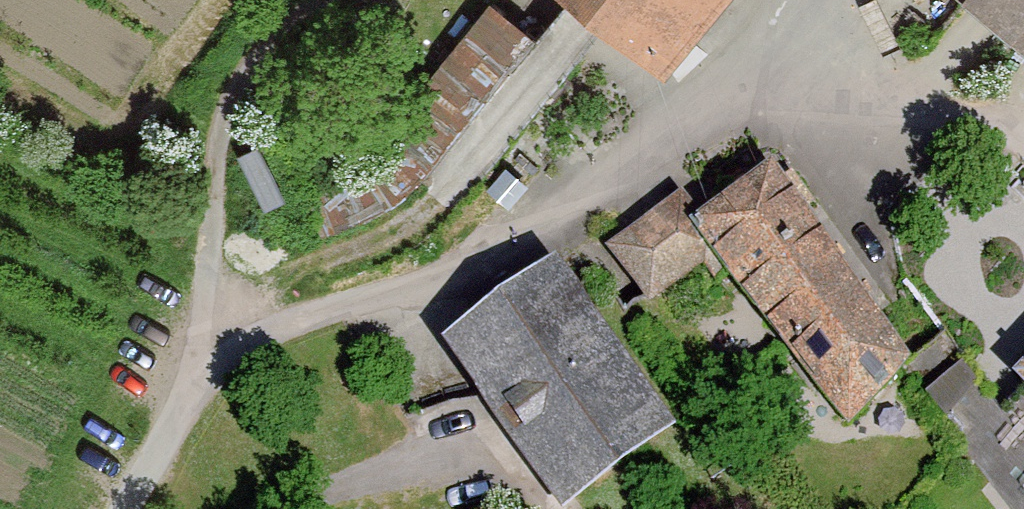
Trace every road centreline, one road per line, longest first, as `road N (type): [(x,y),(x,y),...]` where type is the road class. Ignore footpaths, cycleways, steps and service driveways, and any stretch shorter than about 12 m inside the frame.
road 1 (track): [(593,1),(456,170),(397,223),(331,257),(206,278)]
road 2 (track): [(188,401),(219,139),(263,46),(313,0)]
road 3 (track): [(780,6),(972,120),(1023,136)]
road 4 (track): [(544,0),(680,130)]

